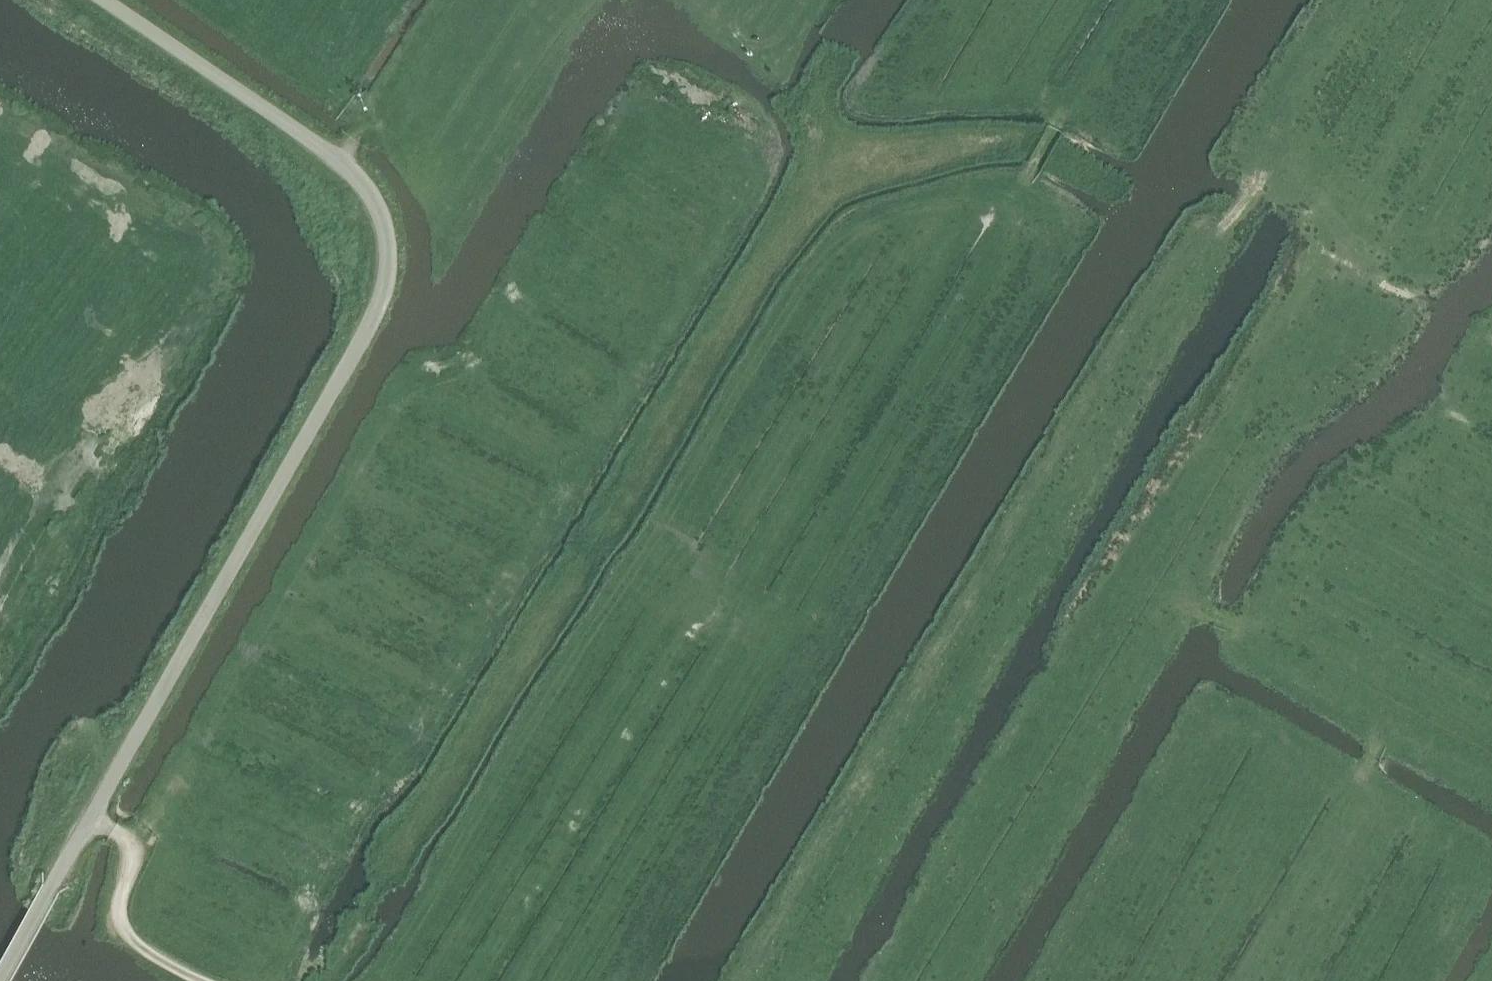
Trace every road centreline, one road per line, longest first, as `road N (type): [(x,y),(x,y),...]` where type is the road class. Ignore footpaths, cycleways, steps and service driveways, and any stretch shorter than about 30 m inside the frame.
road 1 (unclassified): [(0,978),(377,317),(390,277),(391,235),(377,198),(351,165),(106,0)]
road 2 (track): [(213,980),(151,957),(120,918),(130,853),(92,816)]

